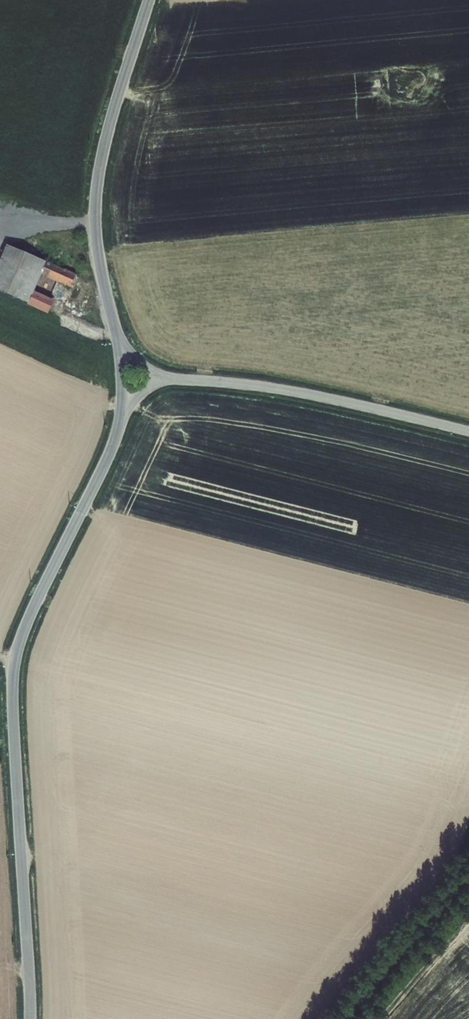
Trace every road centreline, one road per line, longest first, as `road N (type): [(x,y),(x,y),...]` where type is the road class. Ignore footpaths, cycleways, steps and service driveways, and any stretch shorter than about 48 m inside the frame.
road 1 (tertiary): [(29,1018),(14,662),(122,416)]
road 2 (tertiary): [(118,340),(98,259),(96,191),(149,0)]
road 3 (unclassified): [(468,431),(280,389),(166,379)]
road 4 (track): [(389,1018),(415,975),(468,924)]

